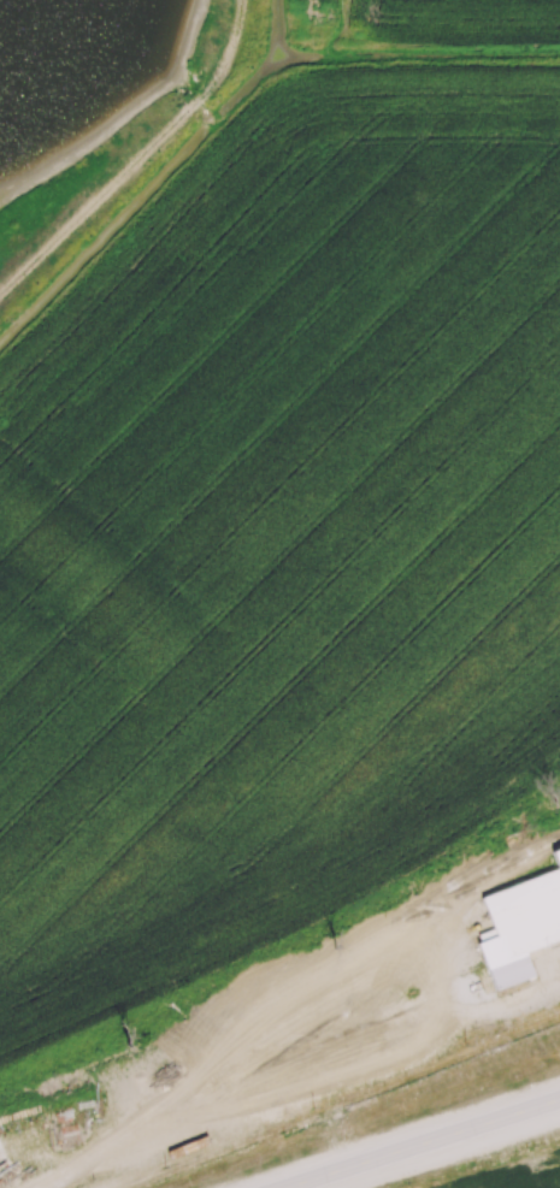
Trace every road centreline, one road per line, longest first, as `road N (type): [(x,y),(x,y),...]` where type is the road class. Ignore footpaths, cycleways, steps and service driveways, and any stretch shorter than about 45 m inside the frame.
road 1 (secondary): [(559,1105),(307,1187)]

